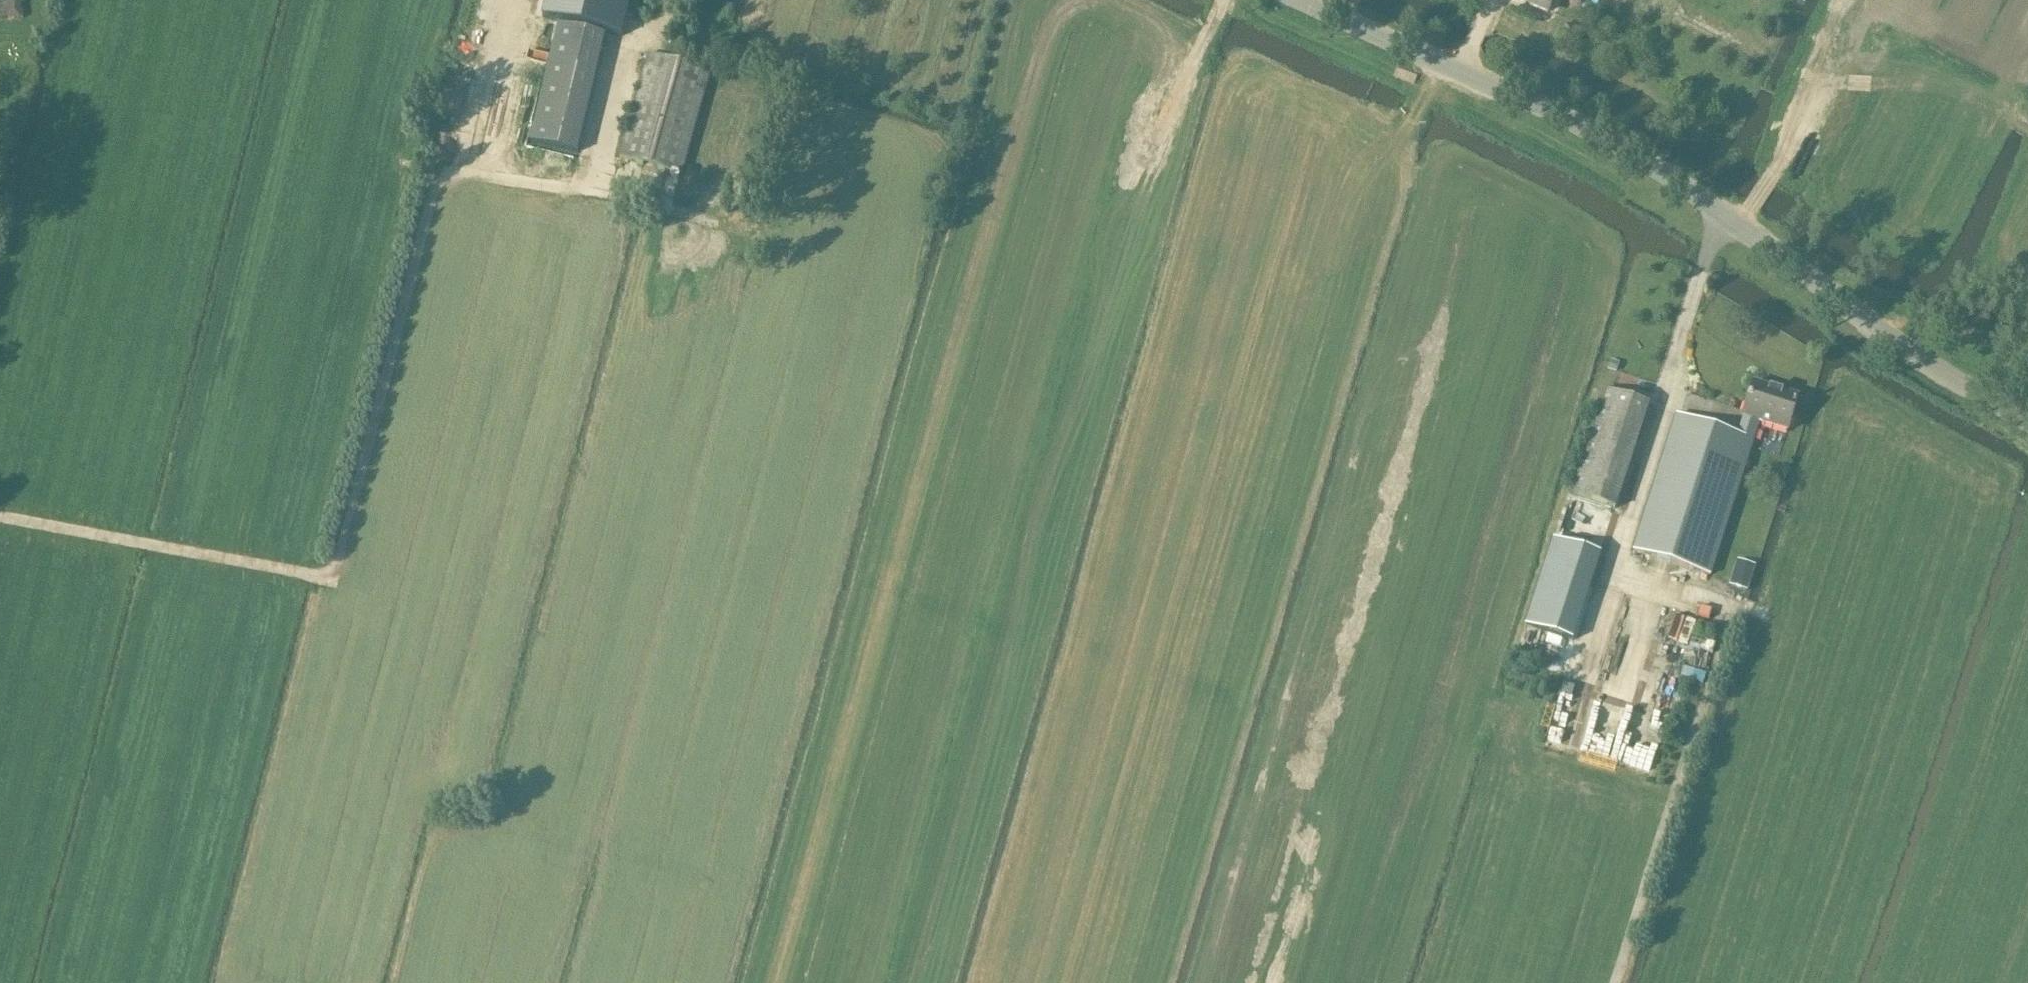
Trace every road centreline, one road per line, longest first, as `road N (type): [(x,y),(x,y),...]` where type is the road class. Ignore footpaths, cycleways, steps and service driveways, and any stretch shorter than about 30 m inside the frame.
road 1 (track): [(676,0),(674,9),(626,33),(582,191),(448,177),(434,203),(333,583),(0,519)]
road 2 (track): [(1612,982),(1732,615),(1621,572),(1722,207)]
road 3 (unclassified): [(2027,423),(1942,379),(1722,207),(1617,146),(1299,0)]

